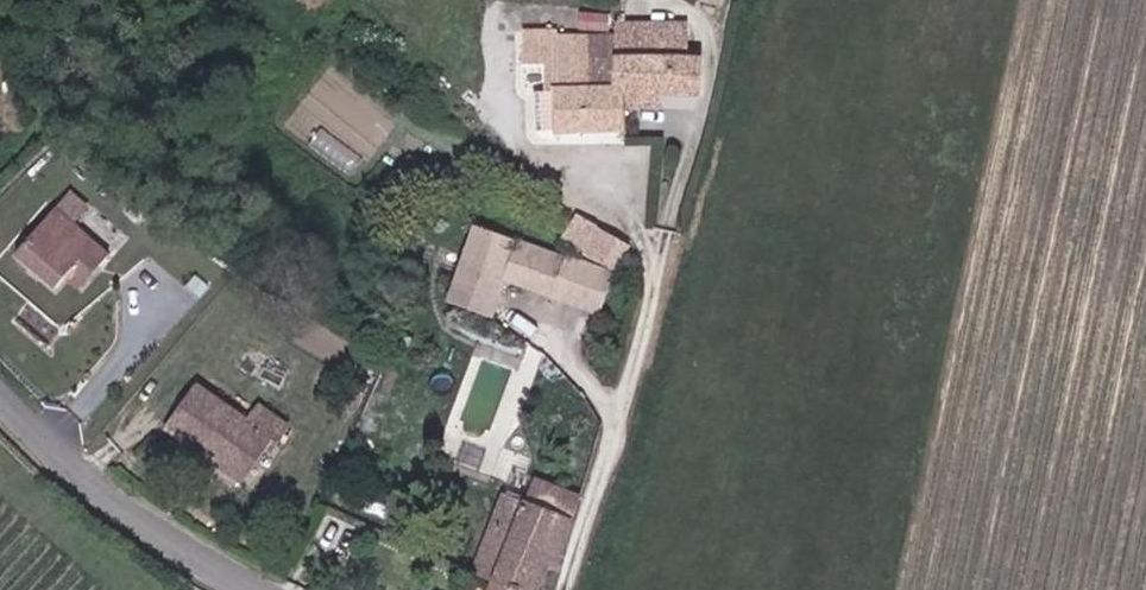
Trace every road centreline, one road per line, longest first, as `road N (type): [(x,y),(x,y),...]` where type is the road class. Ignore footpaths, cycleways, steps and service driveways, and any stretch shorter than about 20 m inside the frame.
road 1 (unclassified): [(0,391),(100,487),(263,589)]

